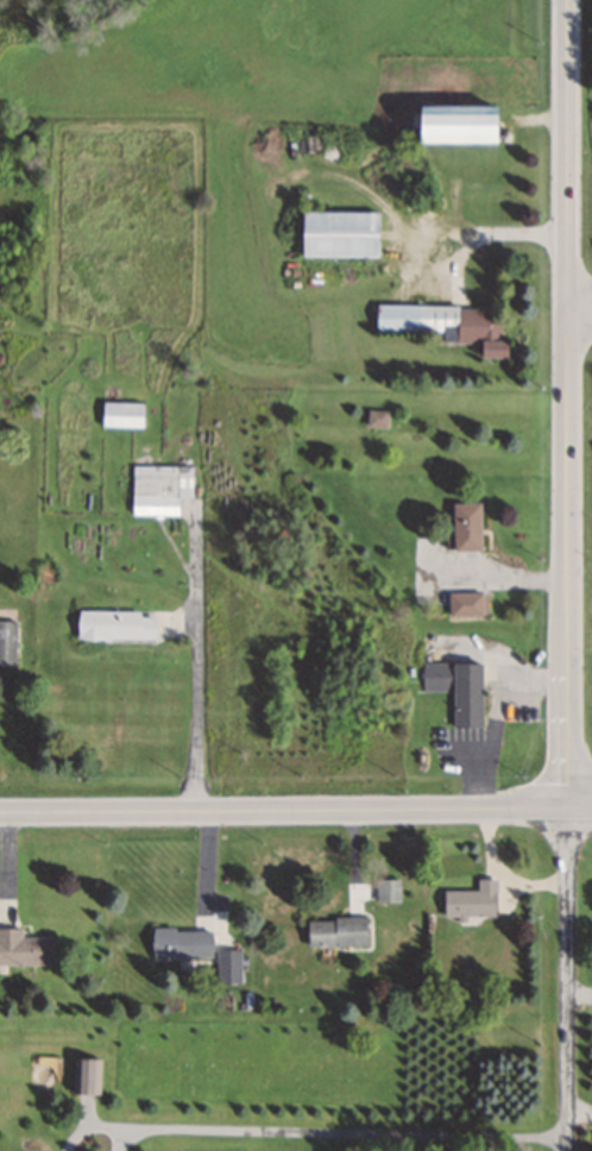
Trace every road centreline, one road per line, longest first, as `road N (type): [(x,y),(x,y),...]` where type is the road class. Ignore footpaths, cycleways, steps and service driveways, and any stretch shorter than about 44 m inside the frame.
road 1 (tertiary): [(0,811),(569,809)]
road 2 (tertiary): [(566,0),(567,567)]
road 3 (residential): [(569,809),(568,1150)]
road 4 (tertiary): [(567,567),(569,809)]

